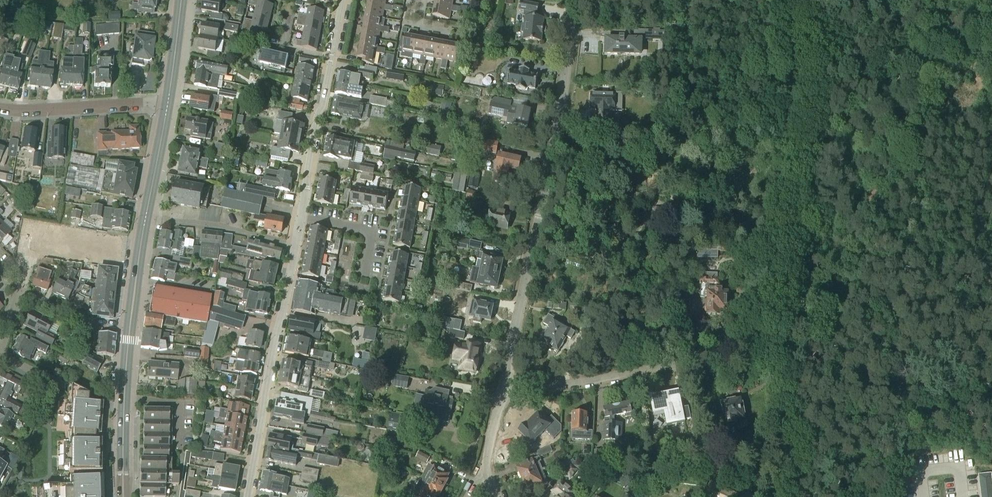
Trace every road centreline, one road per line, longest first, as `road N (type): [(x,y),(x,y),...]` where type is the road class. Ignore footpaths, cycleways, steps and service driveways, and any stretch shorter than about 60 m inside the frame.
road 1 (residential): [(574,0),(541,215),(504,385)]
road 2 (track): [(772,362),(774,240),(806,91),(792,0)]
road 3 (primary): [(124,496),(130,328),(146,218)]
road 4 (residential): [(504,385),(580,383),(771,344)]
road 5 (residential): [(247,496),(295,242)]
road 6 (residential): [(295,242),(342,0)]
road 7 (residential): [(168,105),(0,109)]
road 8 (residential): [(295,242),(146,218)]
road 9 (track): [(840,496),(936,419)]

